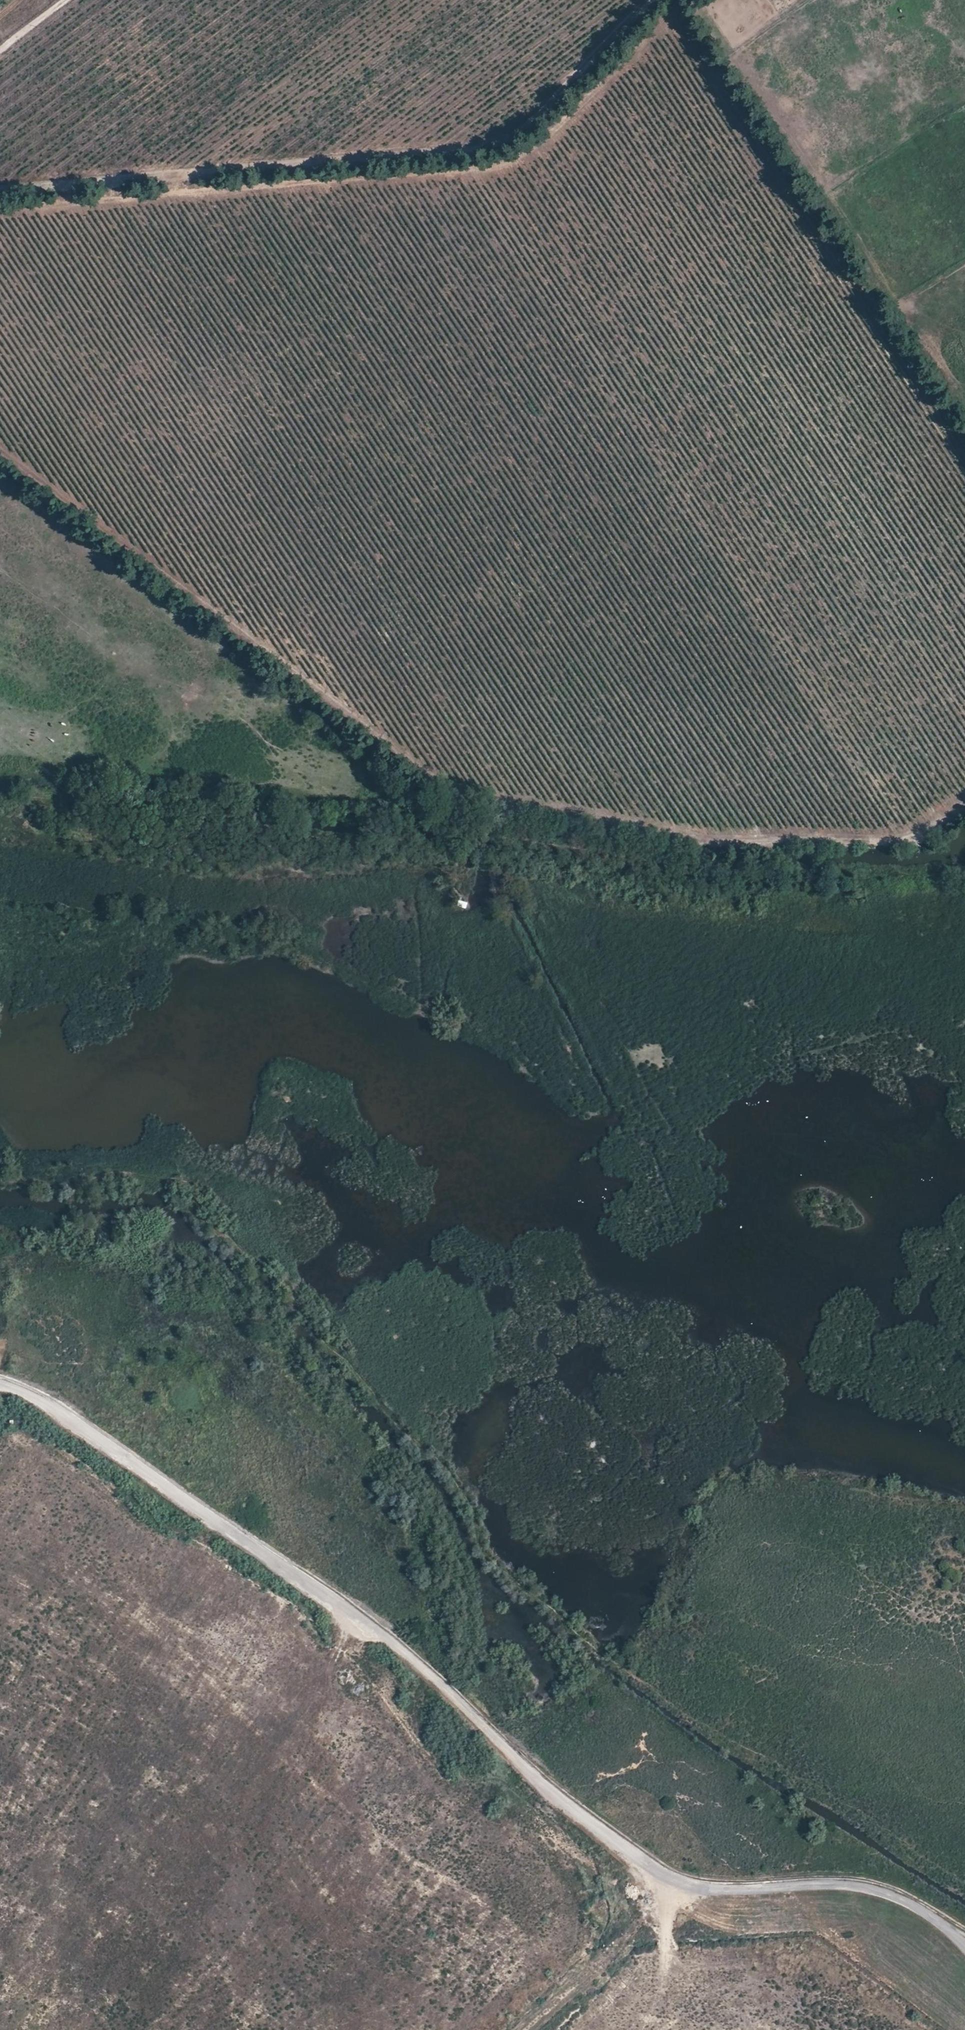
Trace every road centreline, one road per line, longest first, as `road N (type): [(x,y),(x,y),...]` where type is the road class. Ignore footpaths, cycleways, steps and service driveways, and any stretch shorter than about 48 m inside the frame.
road 1 (track): [(0,195),(495,146),(522,132),(655,0)]

